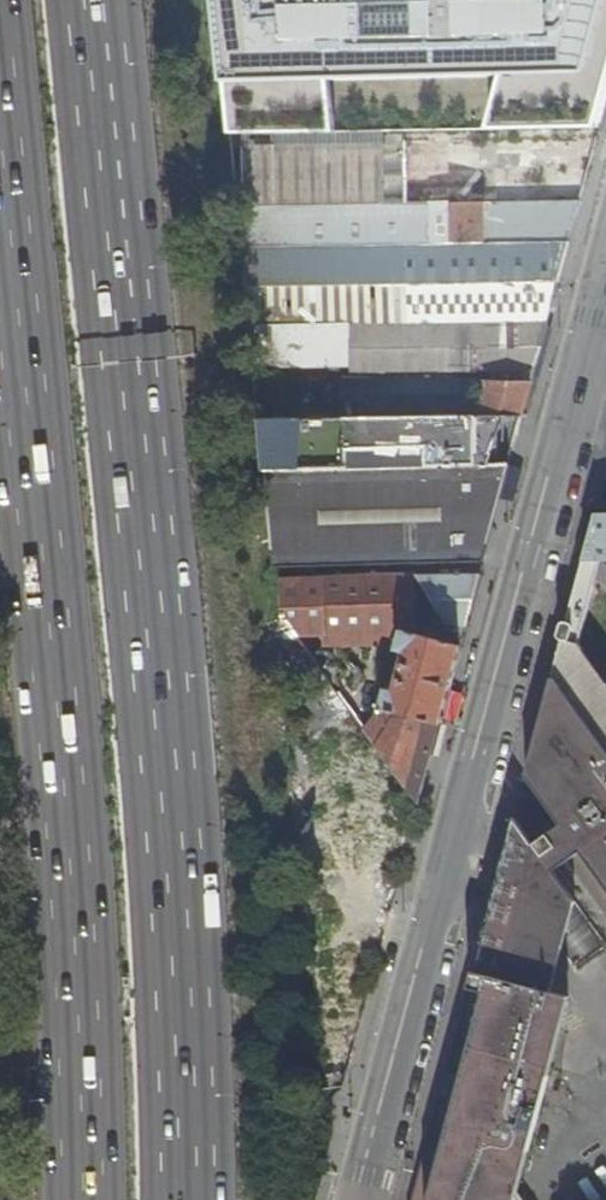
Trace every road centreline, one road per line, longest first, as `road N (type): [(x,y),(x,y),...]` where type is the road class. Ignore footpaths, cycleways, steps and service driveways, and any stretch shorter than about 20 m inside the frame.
road 1 (trunk): [(181,1199),(182,1086),(131,403),(91,0)]
road 2 (trunk): [(0,118),(92,1030),(88,1199)]
road 3 (residential): [(605,266),(360,1199)]

